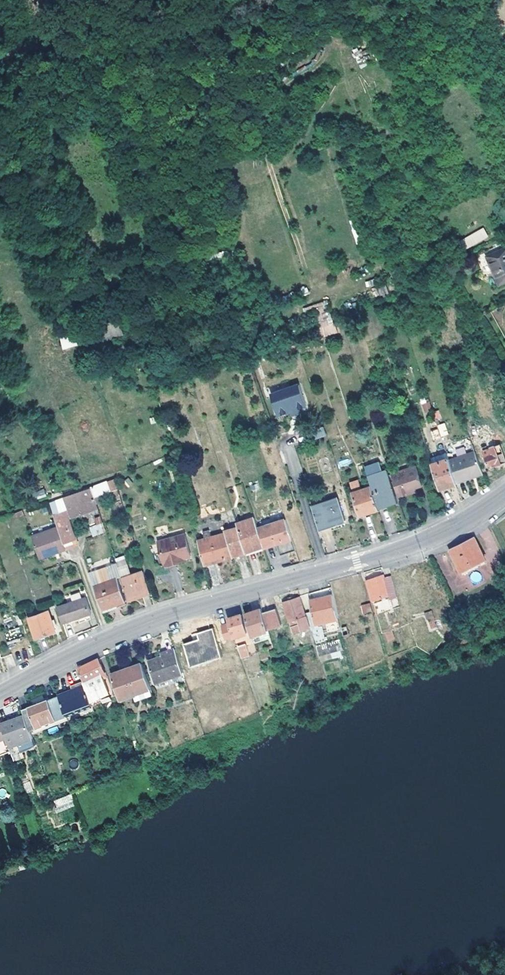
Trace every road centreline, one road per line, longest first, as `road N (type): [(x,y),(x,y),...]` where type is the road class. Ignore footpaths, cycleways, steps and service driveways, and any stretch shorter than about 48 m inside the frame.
road 1 (tertiary): [(0,695),(122,636),(421,542),(504,496)]

